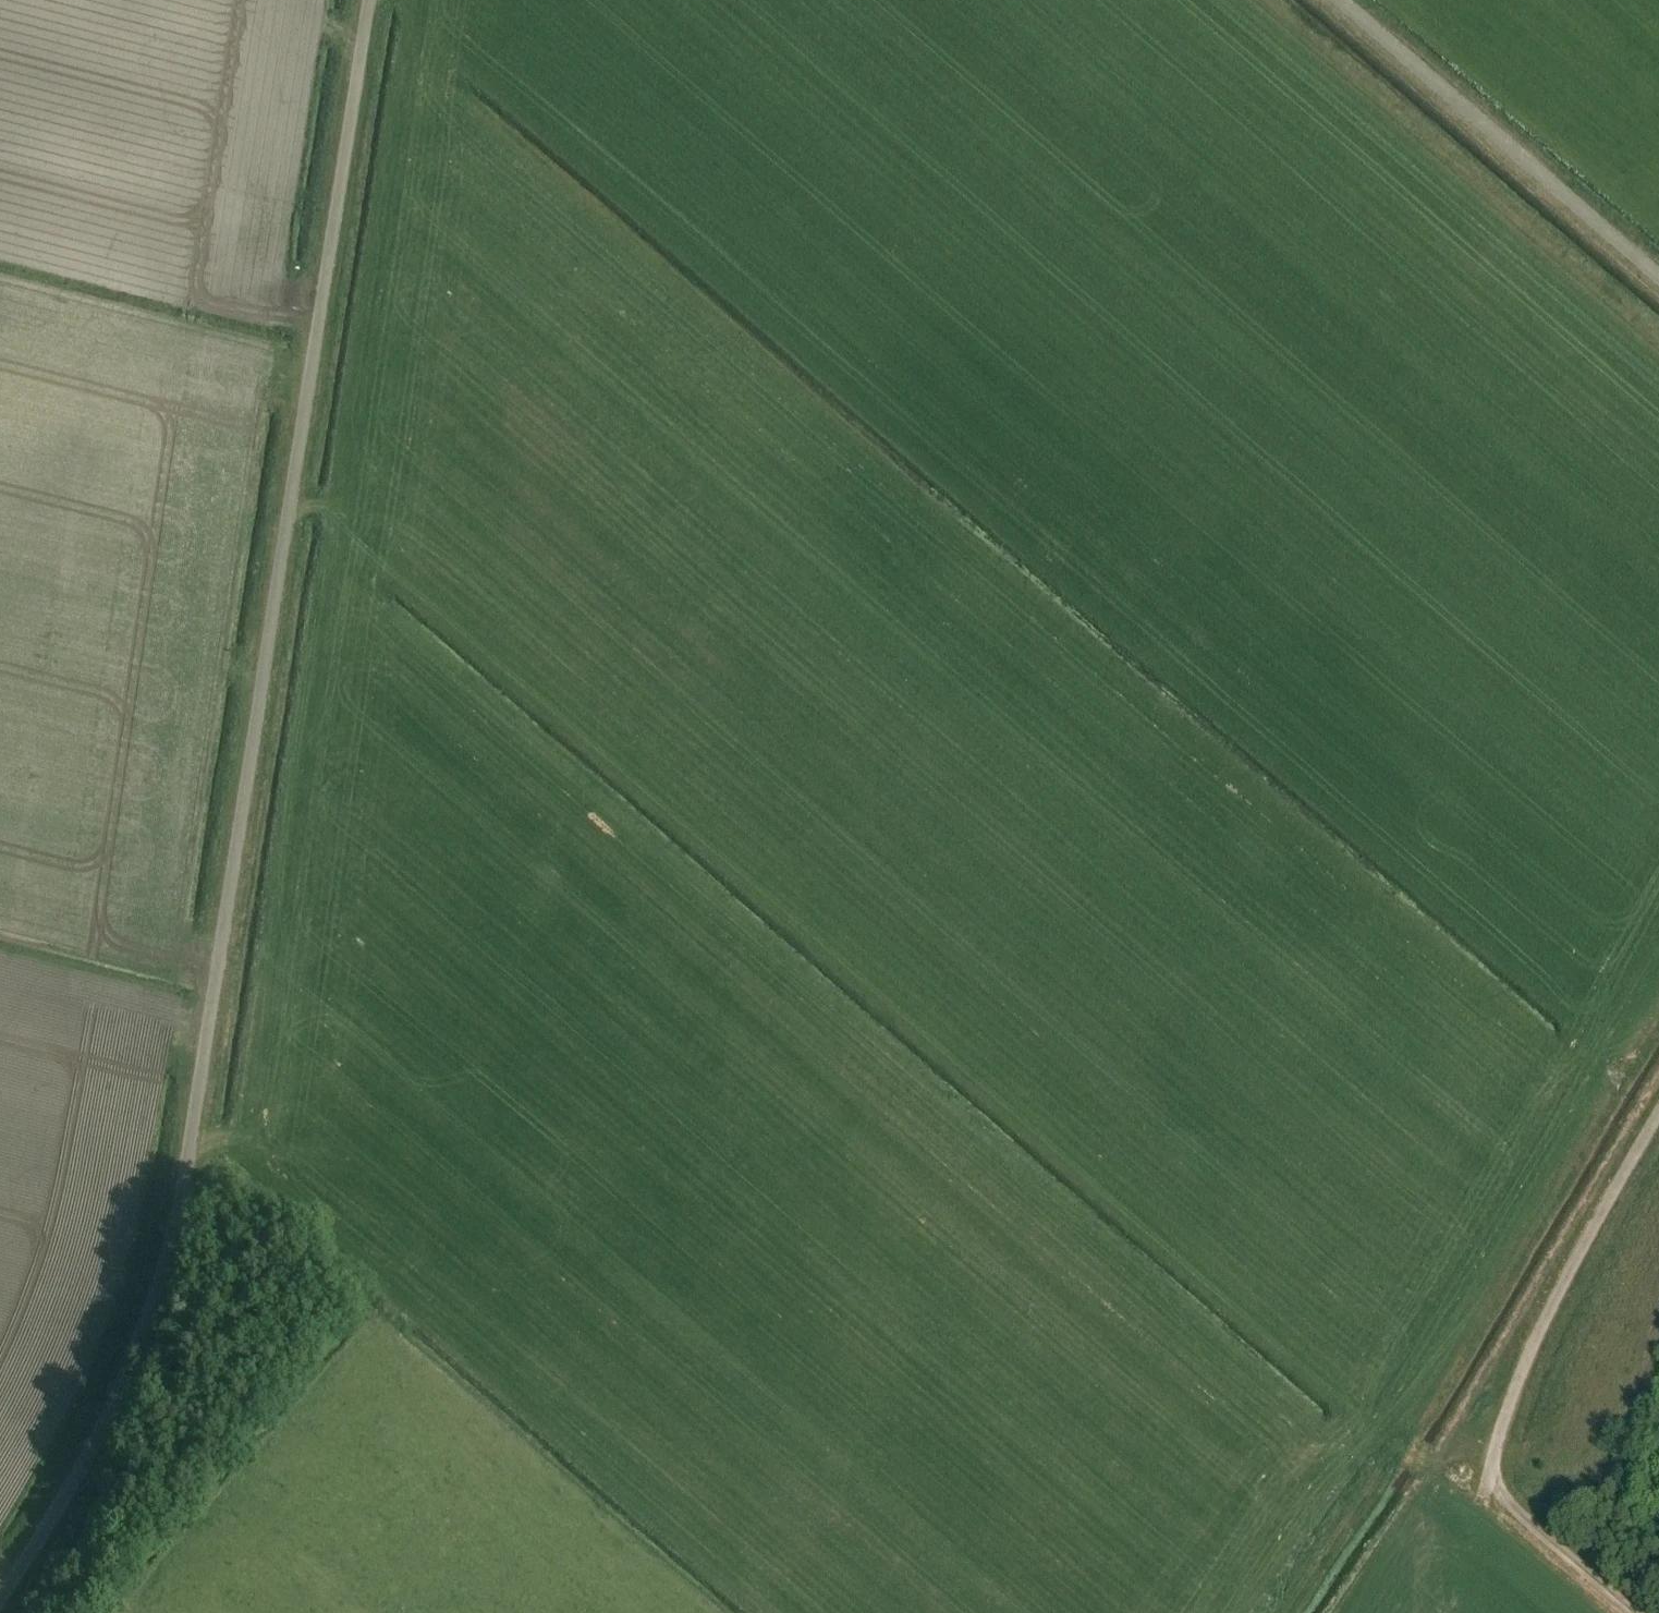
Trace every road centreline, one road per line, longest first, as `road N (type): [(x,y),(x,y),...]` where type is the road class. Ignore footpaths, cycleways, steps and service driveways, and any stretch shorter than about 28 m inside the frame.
road 1 (unclassified): [(0,1600),(111,1414),(182,1207),(370,0)]
road 2 (unclassified): [(1339,0),(1658,277)]
road 3 (unclassified): [(1658,1114),(1534,1341),(1489,1486)]
road 4 (track): [(1634,1612),(1489,1486)]

